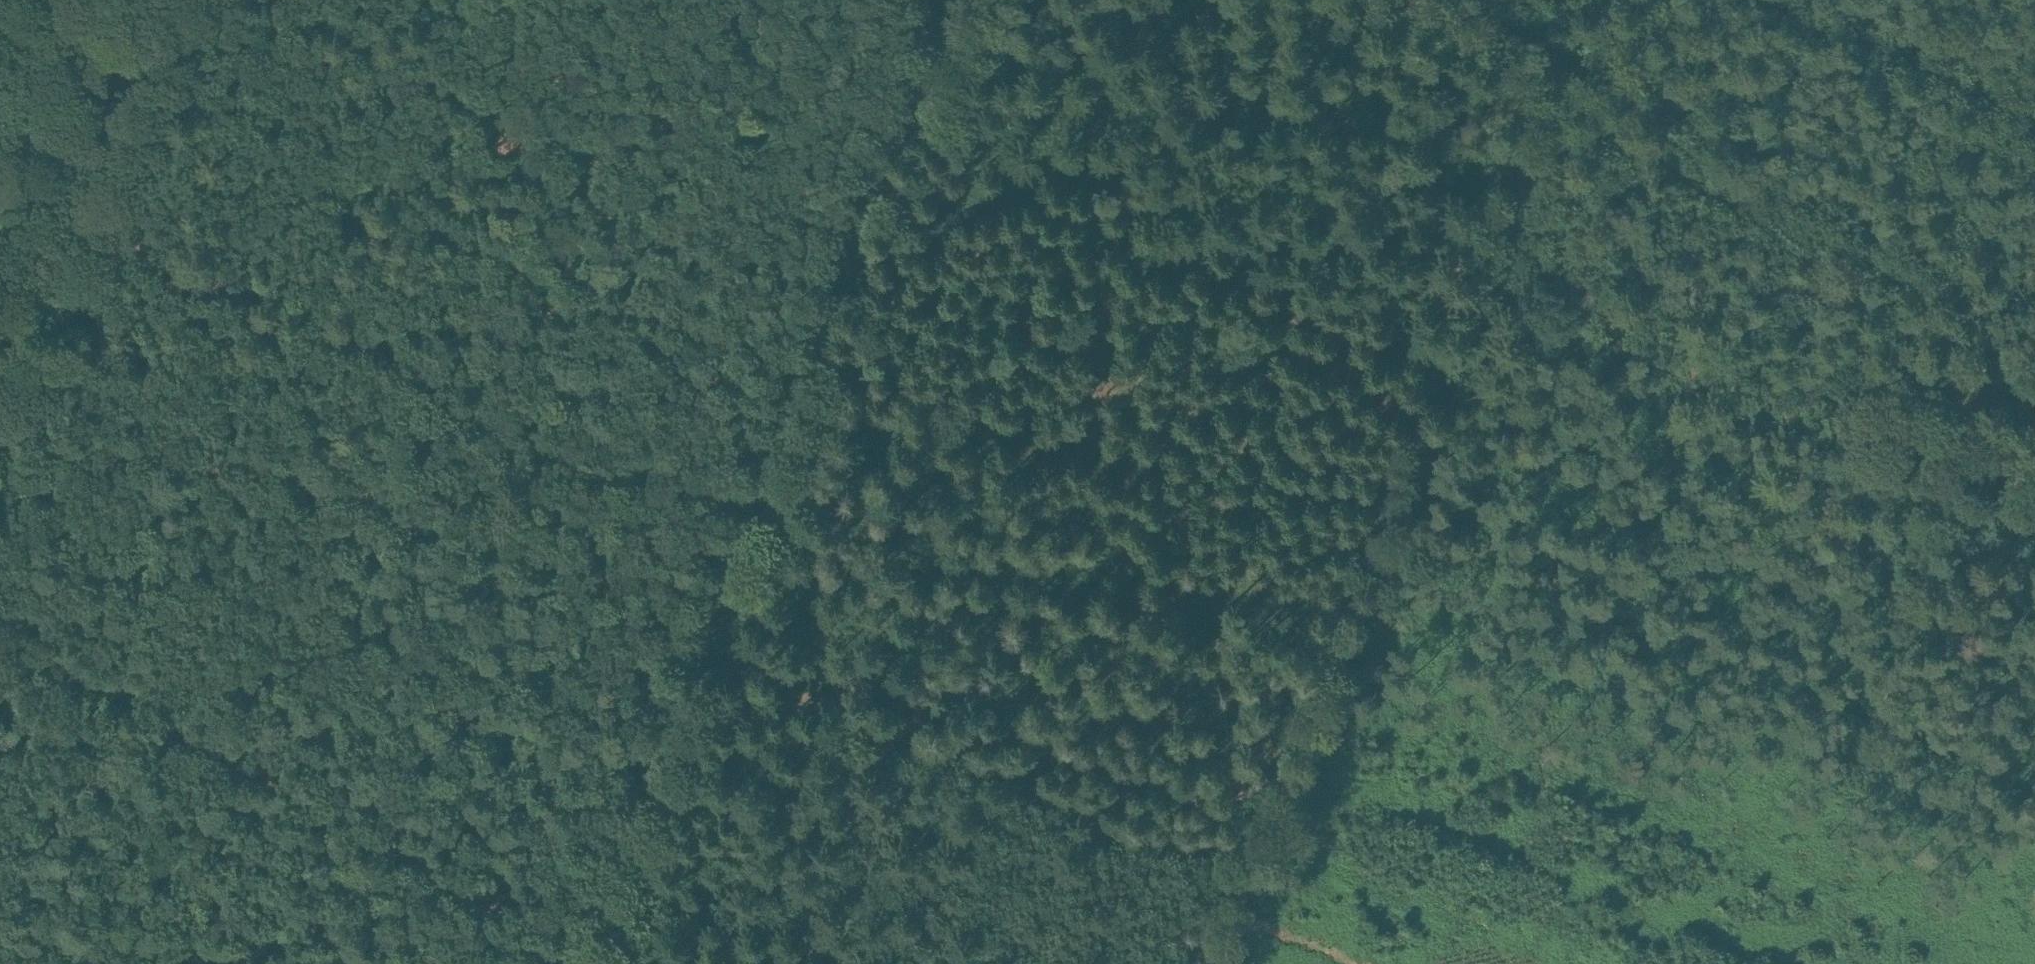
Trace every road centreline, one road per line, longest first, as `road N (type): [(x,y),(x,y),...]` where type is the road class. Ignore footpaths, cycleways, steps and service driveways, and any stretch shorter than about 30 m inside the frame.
road 1 (track): [(584,963),(963,0)]
road 2 (track): [(1590,0),(1224,963)]

